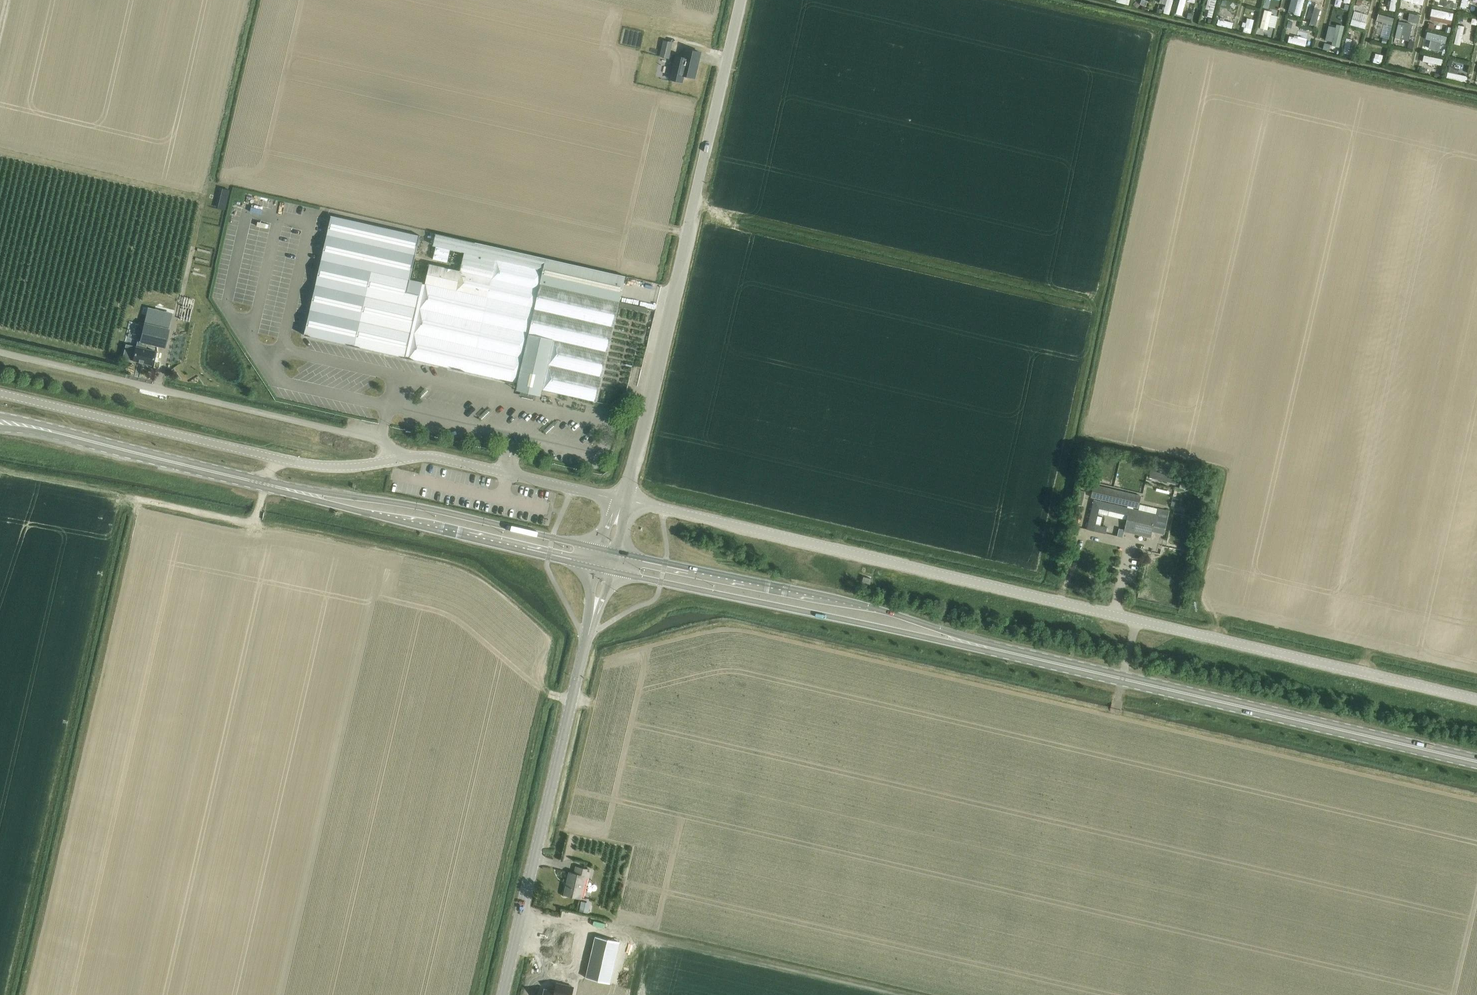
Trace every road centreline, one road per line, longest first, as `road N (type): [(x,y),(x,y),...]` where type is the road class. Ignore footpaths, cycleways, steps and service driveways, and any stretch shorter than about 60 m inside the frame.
road 1 (track): [(1476,107),(1167,36),(1080,436),(1225,470),(1194,611),(1476,677)]
road 2 (track): [(544,693),(592,704),(607,654),(724,624),(1476,797)]
road 3 (track): [(837,550),(841,531),(1039,577),(1158,32),(1023,0)]
road 4 (unclassified): [(1476,700),(623,500)]
road 5 (track): [(255,524),(475,571),(556,639),(473,994)]
road 6 (secondary): [(609,551),(0,416)]
road 7 (secondary): [(0,428),(605,570)]
road 8 (unclassified): [(623,500),(741,0)]
road 9 (track): [(138,498),(24,994)]
road 10 (secondary): [(1476,762),(1010,653)]
road 11 (unclassified): [(503,994),(605,570)]
road 12 (track): [(694,205),(1098,300)]
road 13 (secondary): [(1010,653),(841,599),(609,551)]
road 14 (residential): [(393,461),(377,440),(0,352)]
road 15 (secondary): [(605,570),(1010,653)]
road 16 (unclassified): [(393,461),(301,463),(0,393)]
road 17 (track): [(720,211),(741,227),(1096,309)]
road 18 (unclassified): [(623,500),(434,457),(393,461)]
road 19 (track): [(138,498),(255,524),(264,488)]
road 20 (track): [(0,469),(138,498)]

